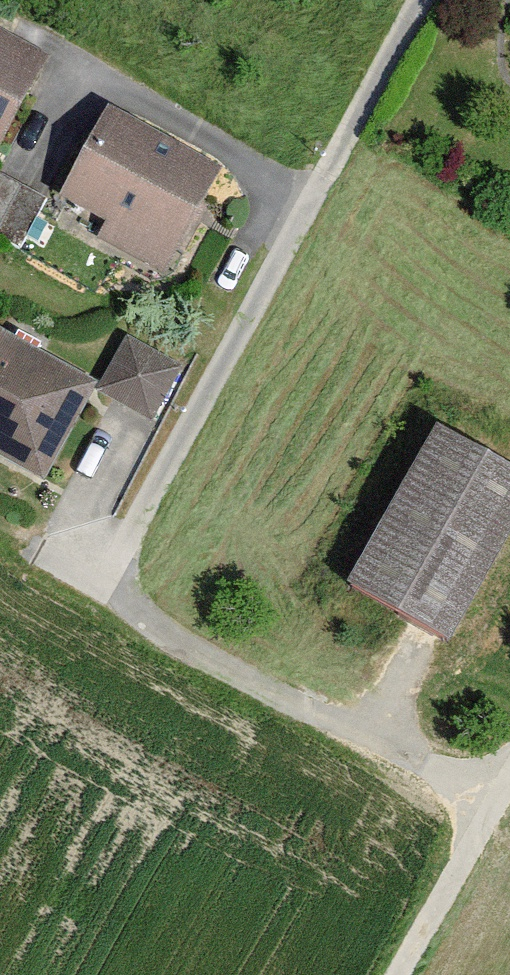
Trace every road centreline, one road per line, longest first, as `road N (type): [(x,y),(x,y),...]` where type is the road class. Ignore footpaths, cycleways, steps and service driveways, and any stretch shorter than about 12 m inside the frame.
road 1 (residential): [(493,805),(168,633),(125,587),(122,563),(133,524),(423,0)]
road 2 (track): [(396,974),(493,805)]

